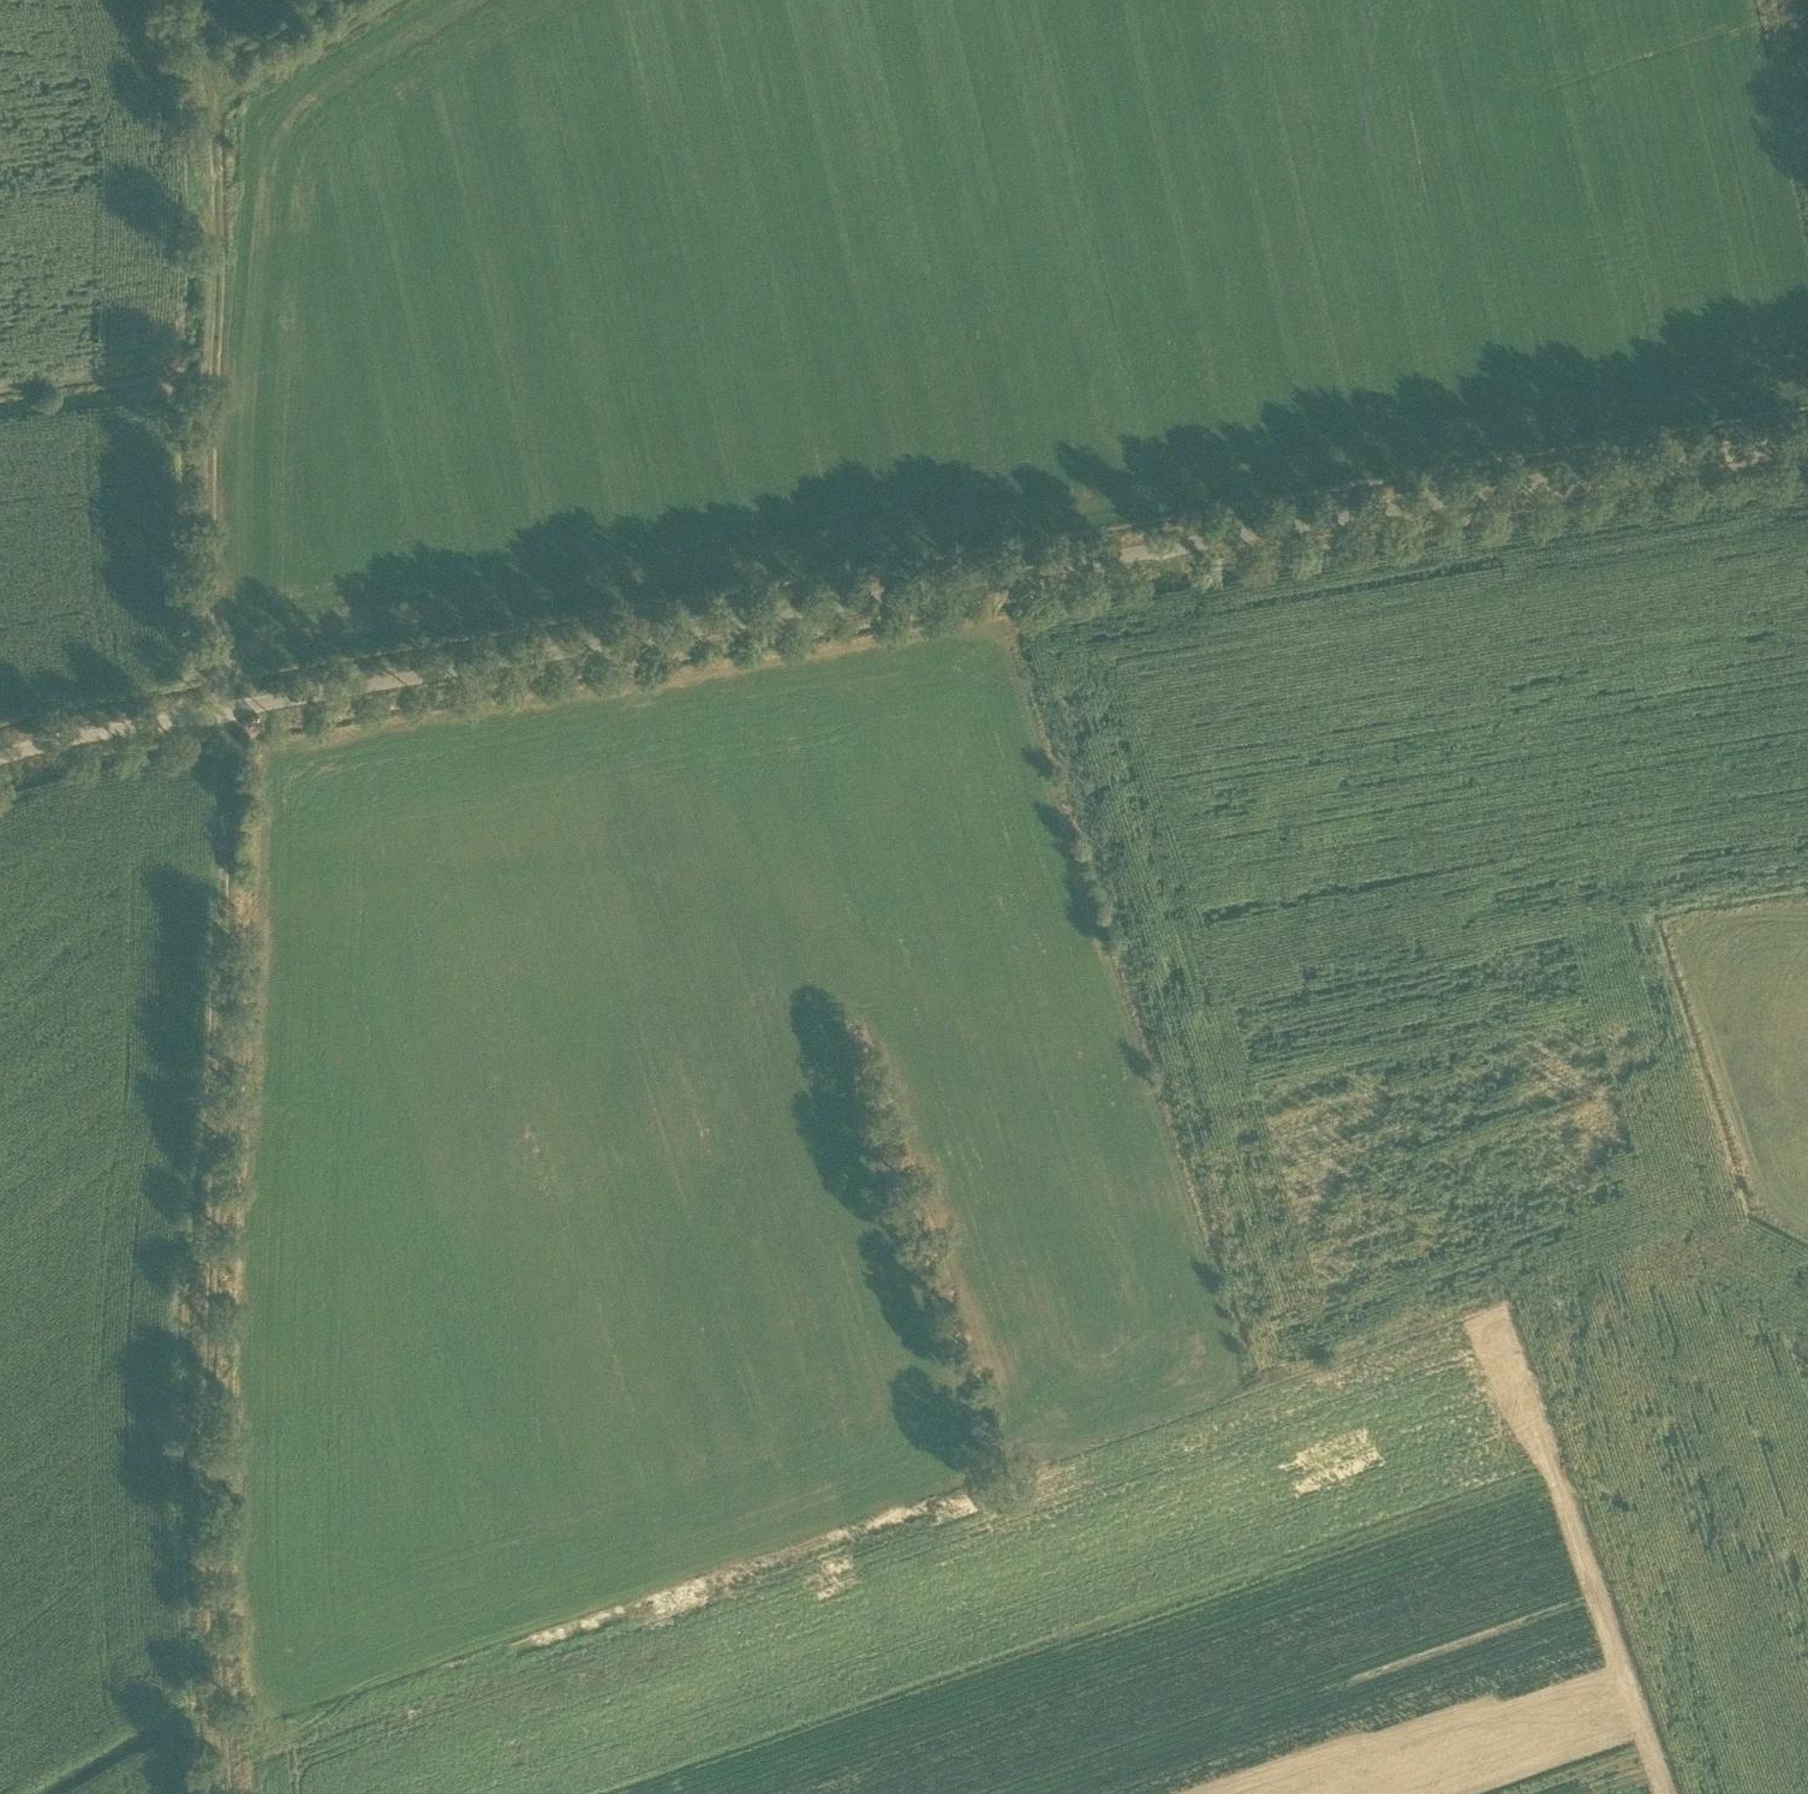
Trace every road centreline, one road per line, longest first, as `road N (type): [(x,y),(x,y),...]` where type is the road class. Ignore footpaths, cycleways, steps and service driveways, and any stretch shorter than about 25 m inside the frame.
road 1 (track): [(365,0),(217,83),(214,434),(230,710),(204,1501),(228,1793)]
road 2 (unclassified): [(0,757),(230,710),(1807,441)]

